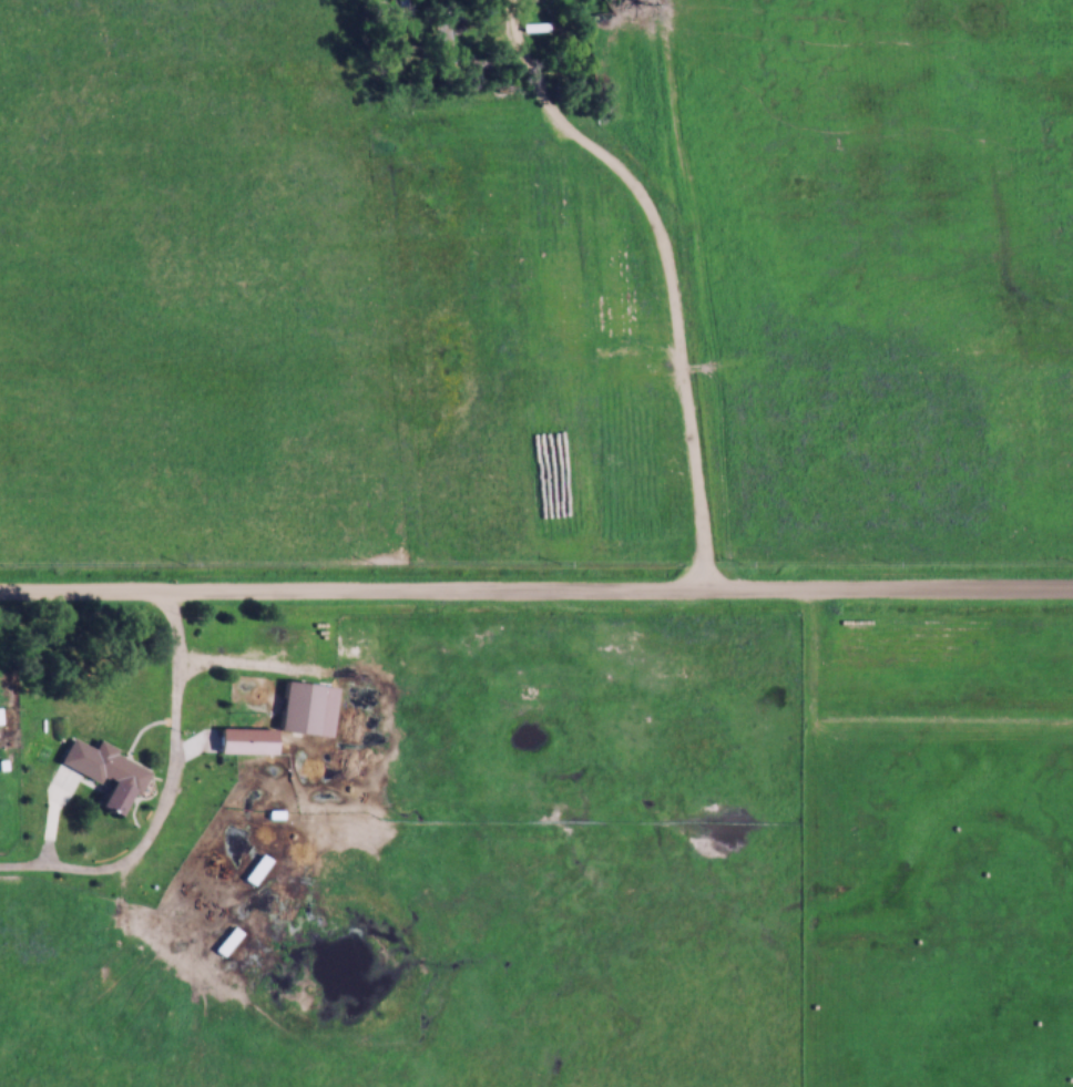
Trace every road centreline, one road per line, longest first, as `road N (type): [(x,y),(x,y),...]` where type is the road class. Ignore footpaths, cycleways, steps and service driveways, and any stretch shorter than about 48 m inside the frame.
road 1 (residential): [(0,602),(1072,597)]

